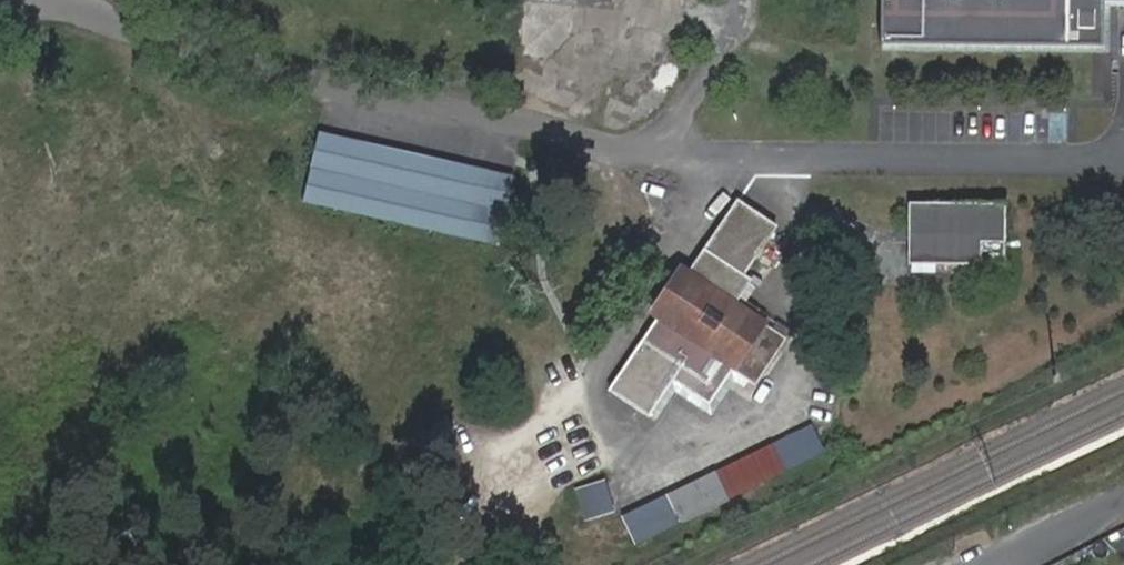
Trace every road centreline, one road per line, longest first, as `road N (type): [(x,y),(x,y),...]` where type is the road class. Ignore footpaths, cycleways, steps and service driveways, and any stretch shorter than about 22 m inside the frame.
road 1 (unclassified): [(997,564),(1123,503)]

